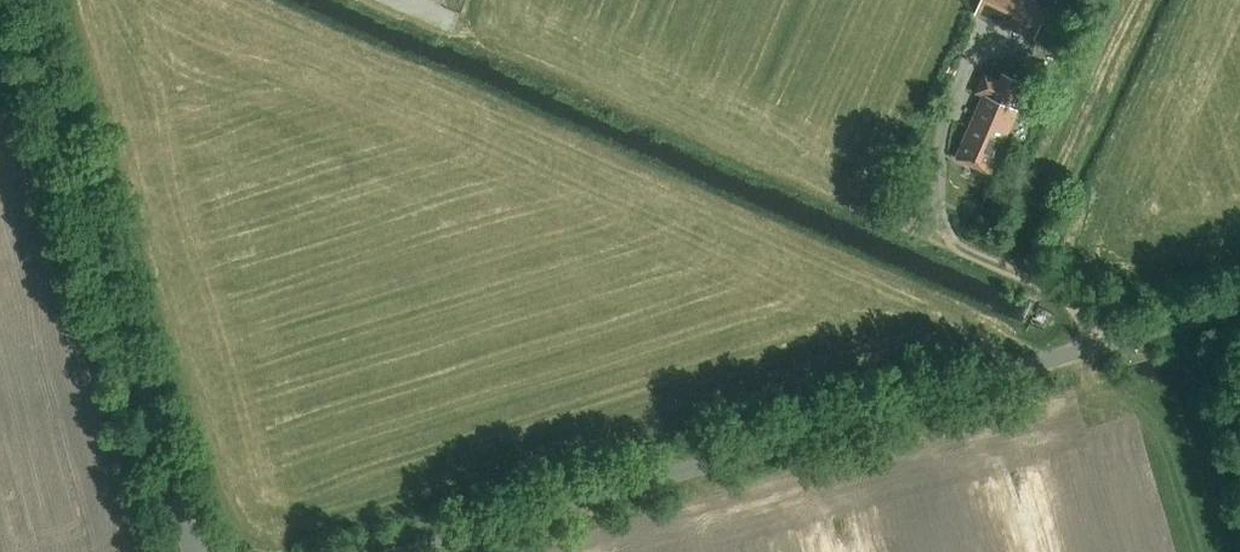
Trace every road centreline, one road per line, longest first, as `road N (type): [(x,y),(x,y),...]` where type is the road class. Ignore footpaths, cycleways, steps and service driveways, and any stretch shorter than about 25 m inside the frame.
road 1 (unclassified): [(1239,300),(408,551)]
road 2 (unclassified): [(196,551),(32,0)]
road 3 (track): [(1106,341),(1072,300),(950,237),(936,173),(948,113)]

